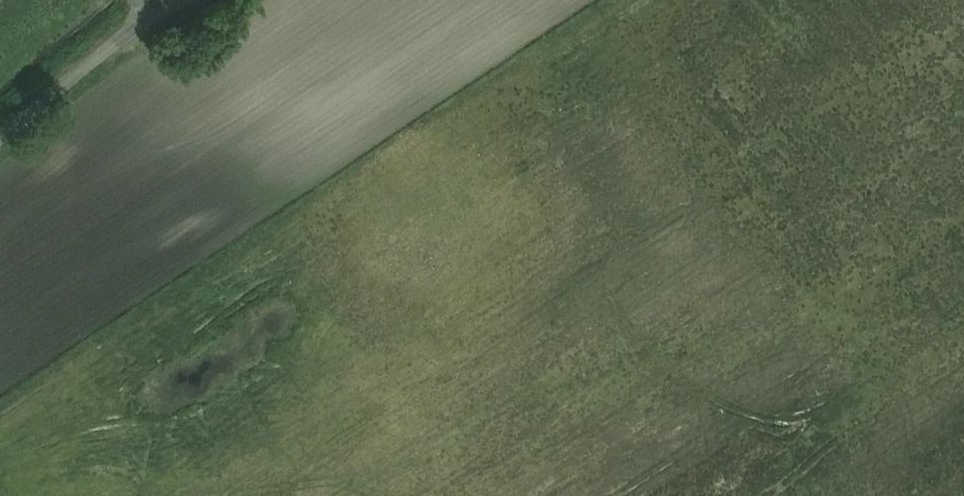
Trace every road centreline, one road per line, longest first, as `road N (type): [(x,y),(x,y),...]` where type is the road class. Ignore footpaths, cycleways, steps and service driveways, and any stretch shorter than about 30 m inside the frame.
road 1 (track): [(178,0),(0,141)]

